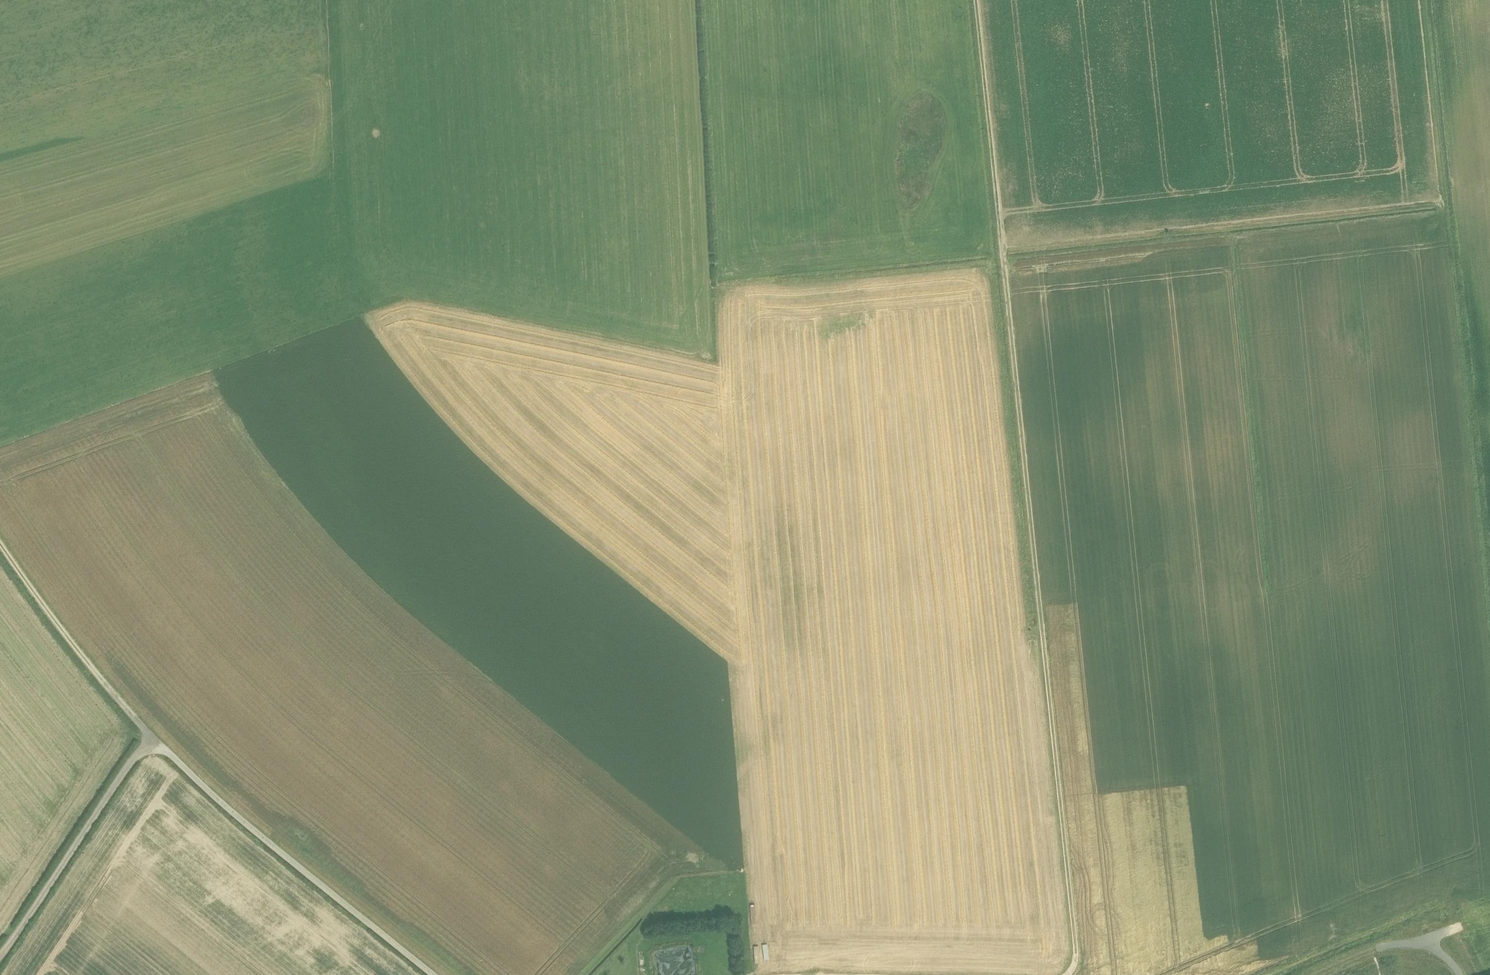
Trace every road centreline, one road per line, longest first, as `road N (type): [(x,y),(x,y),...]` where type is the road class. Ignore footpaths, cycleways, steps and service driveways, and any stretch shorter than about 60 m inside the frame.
road 1 (track): [(1064,974),(1078,951),(975,0)]
road 2 (track): [(152,737),(260,837),(434,974)]
road 3 (track): [(0,956),(152,737)]
road 4 (track): [(0,544),(152,737)]

